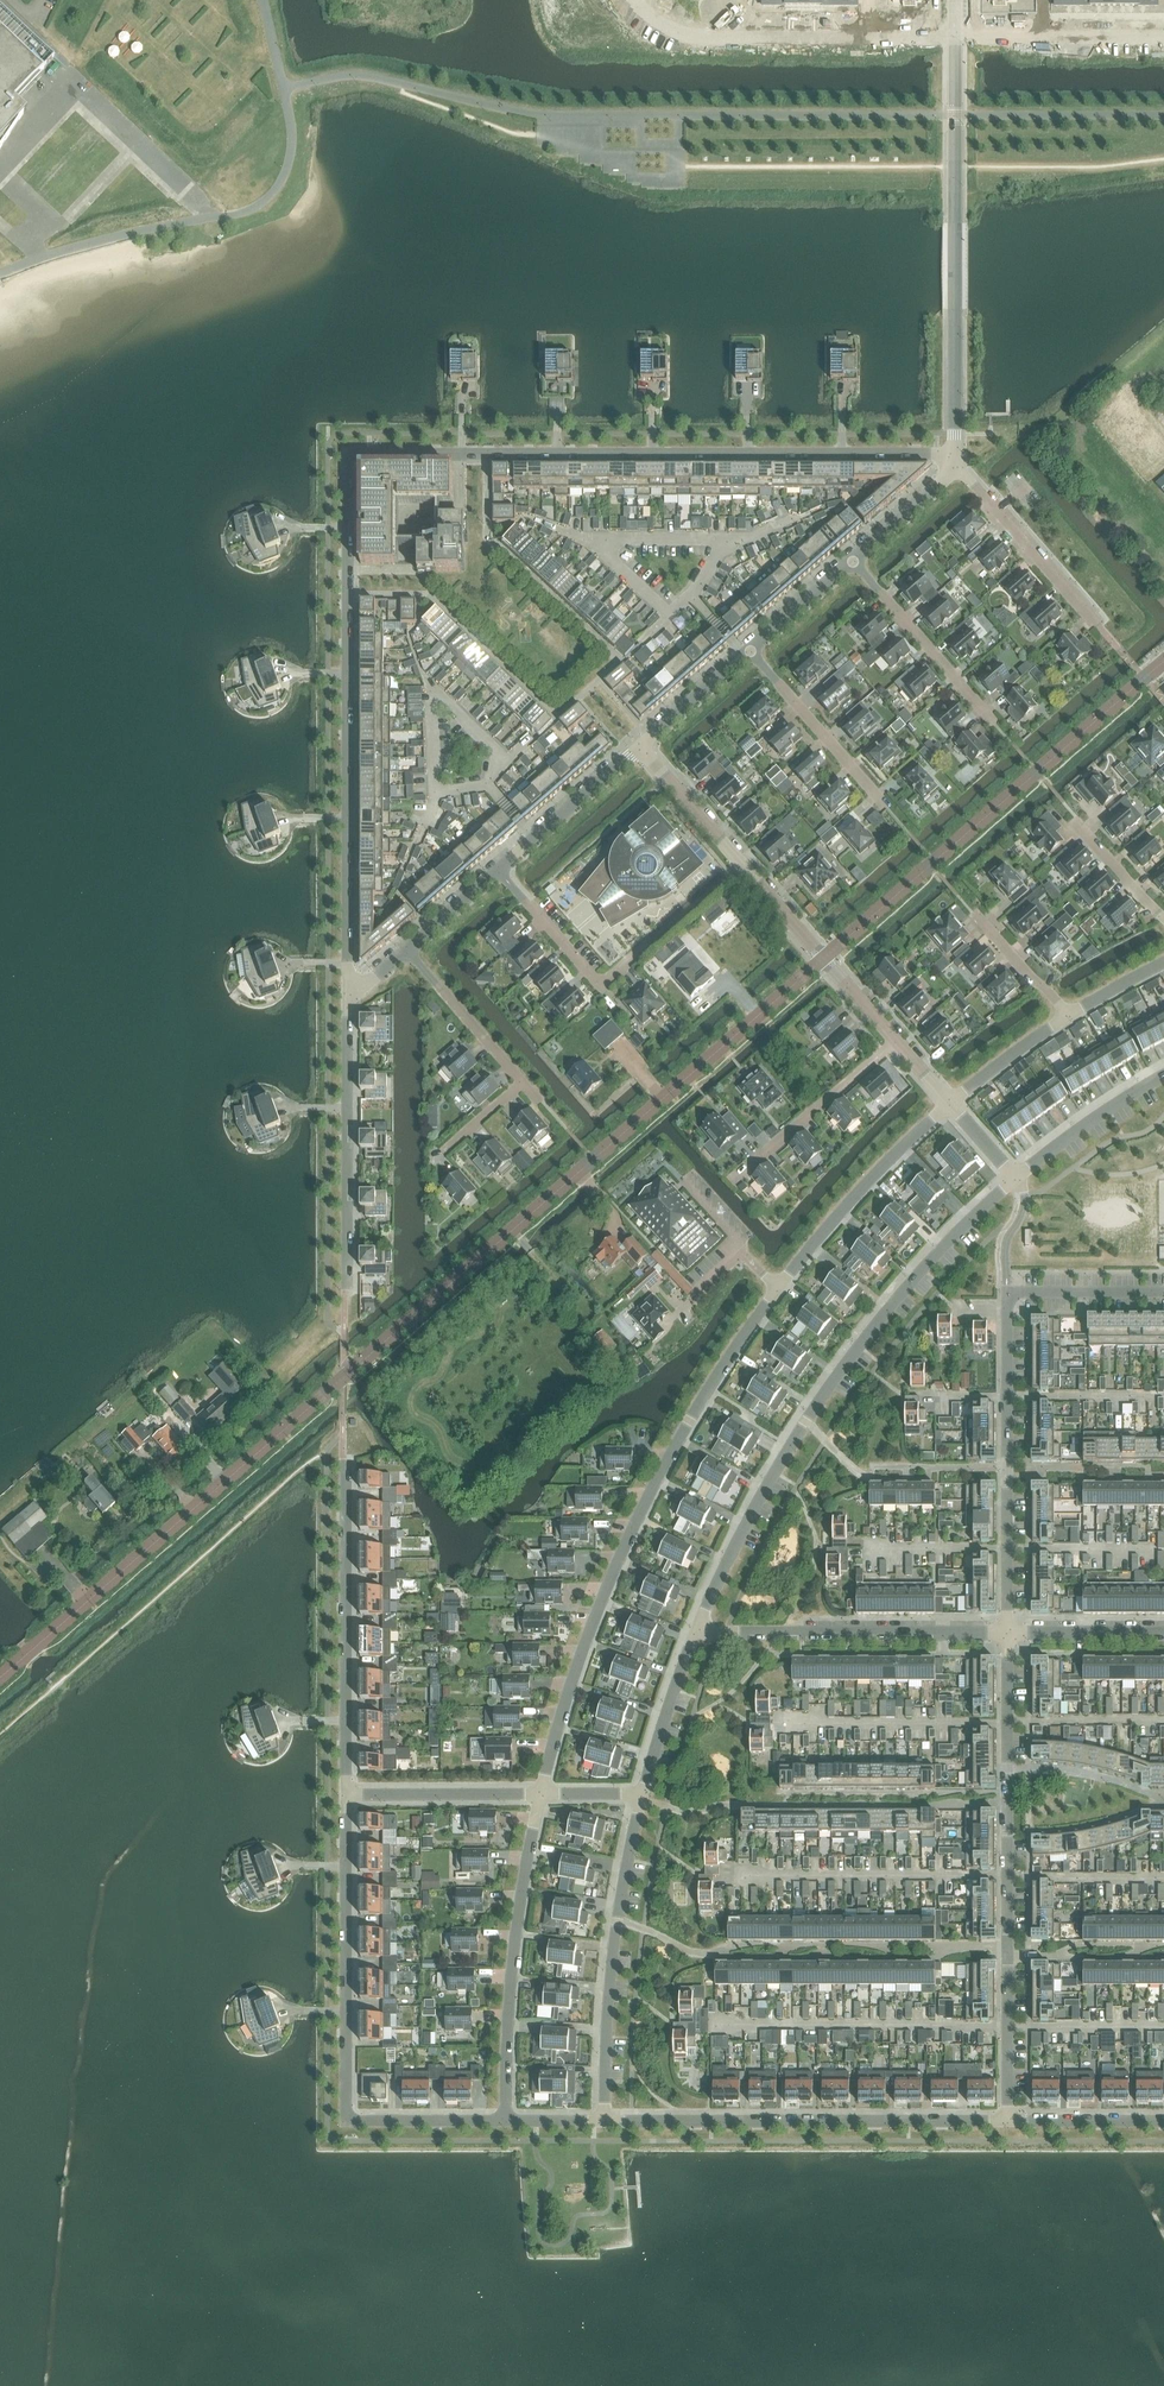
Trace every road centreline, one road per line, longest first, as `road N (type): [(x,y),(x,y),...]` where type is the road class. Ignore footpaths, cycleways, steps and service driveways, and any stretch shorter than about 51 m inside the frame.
road 1 (residential): [(349,1001),(350,459),(956,460)]
road 2 (unclassified): [(0,1677),(824,960)]
road 3 (residential): [(540,1794),(635,1517),(699,1404),(857,1194),(949,1104)]
road 4 (residential): [(700,1632),(767,1488),(853,1361),(926,1269),(1016,1179)]
road 5 (residential): [(1009,2122),(1008,1633)]
road 6 (residential): [(508,2121),(348,2120),(347,1795)]
road 7 (unclassified): [(824,960),(1163,661)]
road 8 (residential): [(956,460),(957,38)]
road 9 (residential): [(1009,2122),(608,2121)]
road 10 (residential): [(741,866),(600,988),(499,871)]
road 11 (residential): [(347,1795),(344,1458)]
road 12 (residential): [(608,2121),(620,1925),(645,1794)]
road 13 (residential): [(508,2121),(516,1949),(540,1794)]
road 14 (residential): [(1008,1633),(1007,1316)]
road 15 (residential): [(700,1632),(1008,1633)]
road 16 (residential): [(346,1289),(349,1001)]
road 17 (residential): [(724,38),(957,38)]
road 18 (residential): [(853,562),(996,724)]
road 19 (residential): [(1091,618),(956,460)]
road 20 (residential): [(740,1178),(896,1043)]
road 21 (residential): [(957,38),(1163,37)]
road 22 (residential): [(751,653),(885,808)]
road 23 (residential): [(540,1794),(347,1795)]
road 24 (residential): [(499,871),(641,747)]
road 25 (residential): [(1007,1316),(1006,1293),(1163,1293)]
road 26 (residential): [(1016,1179),(1163,1078)]
road 27 (residential): [(523,1082),(408,950)]
road 28 (residential): [(645,1794),(700,1632)]
road 29 (residential): [(1066,1014),(960,895)]
road 30 (residential): [(741,866),(641,747)]
road 31 (residential): [(1008,1633),(1163,1633)]
road 32 (residential): [(1163,2122),(1009,2122)]
road 33 (residential): [(949,1104),(1066,1014)]
road 34 (residential): [(853,562),(944,481),(956,460)]
road 35 (residential): [(641,747),(751,653)]
road 36 (residential): [(751,653),(853,562)]
road 37 (residential): [(824,960),(741,866)]
road 38 (residential): [(1163,916),(1081,823)]
road 39 (residential): [(408,950),(499,871)]

